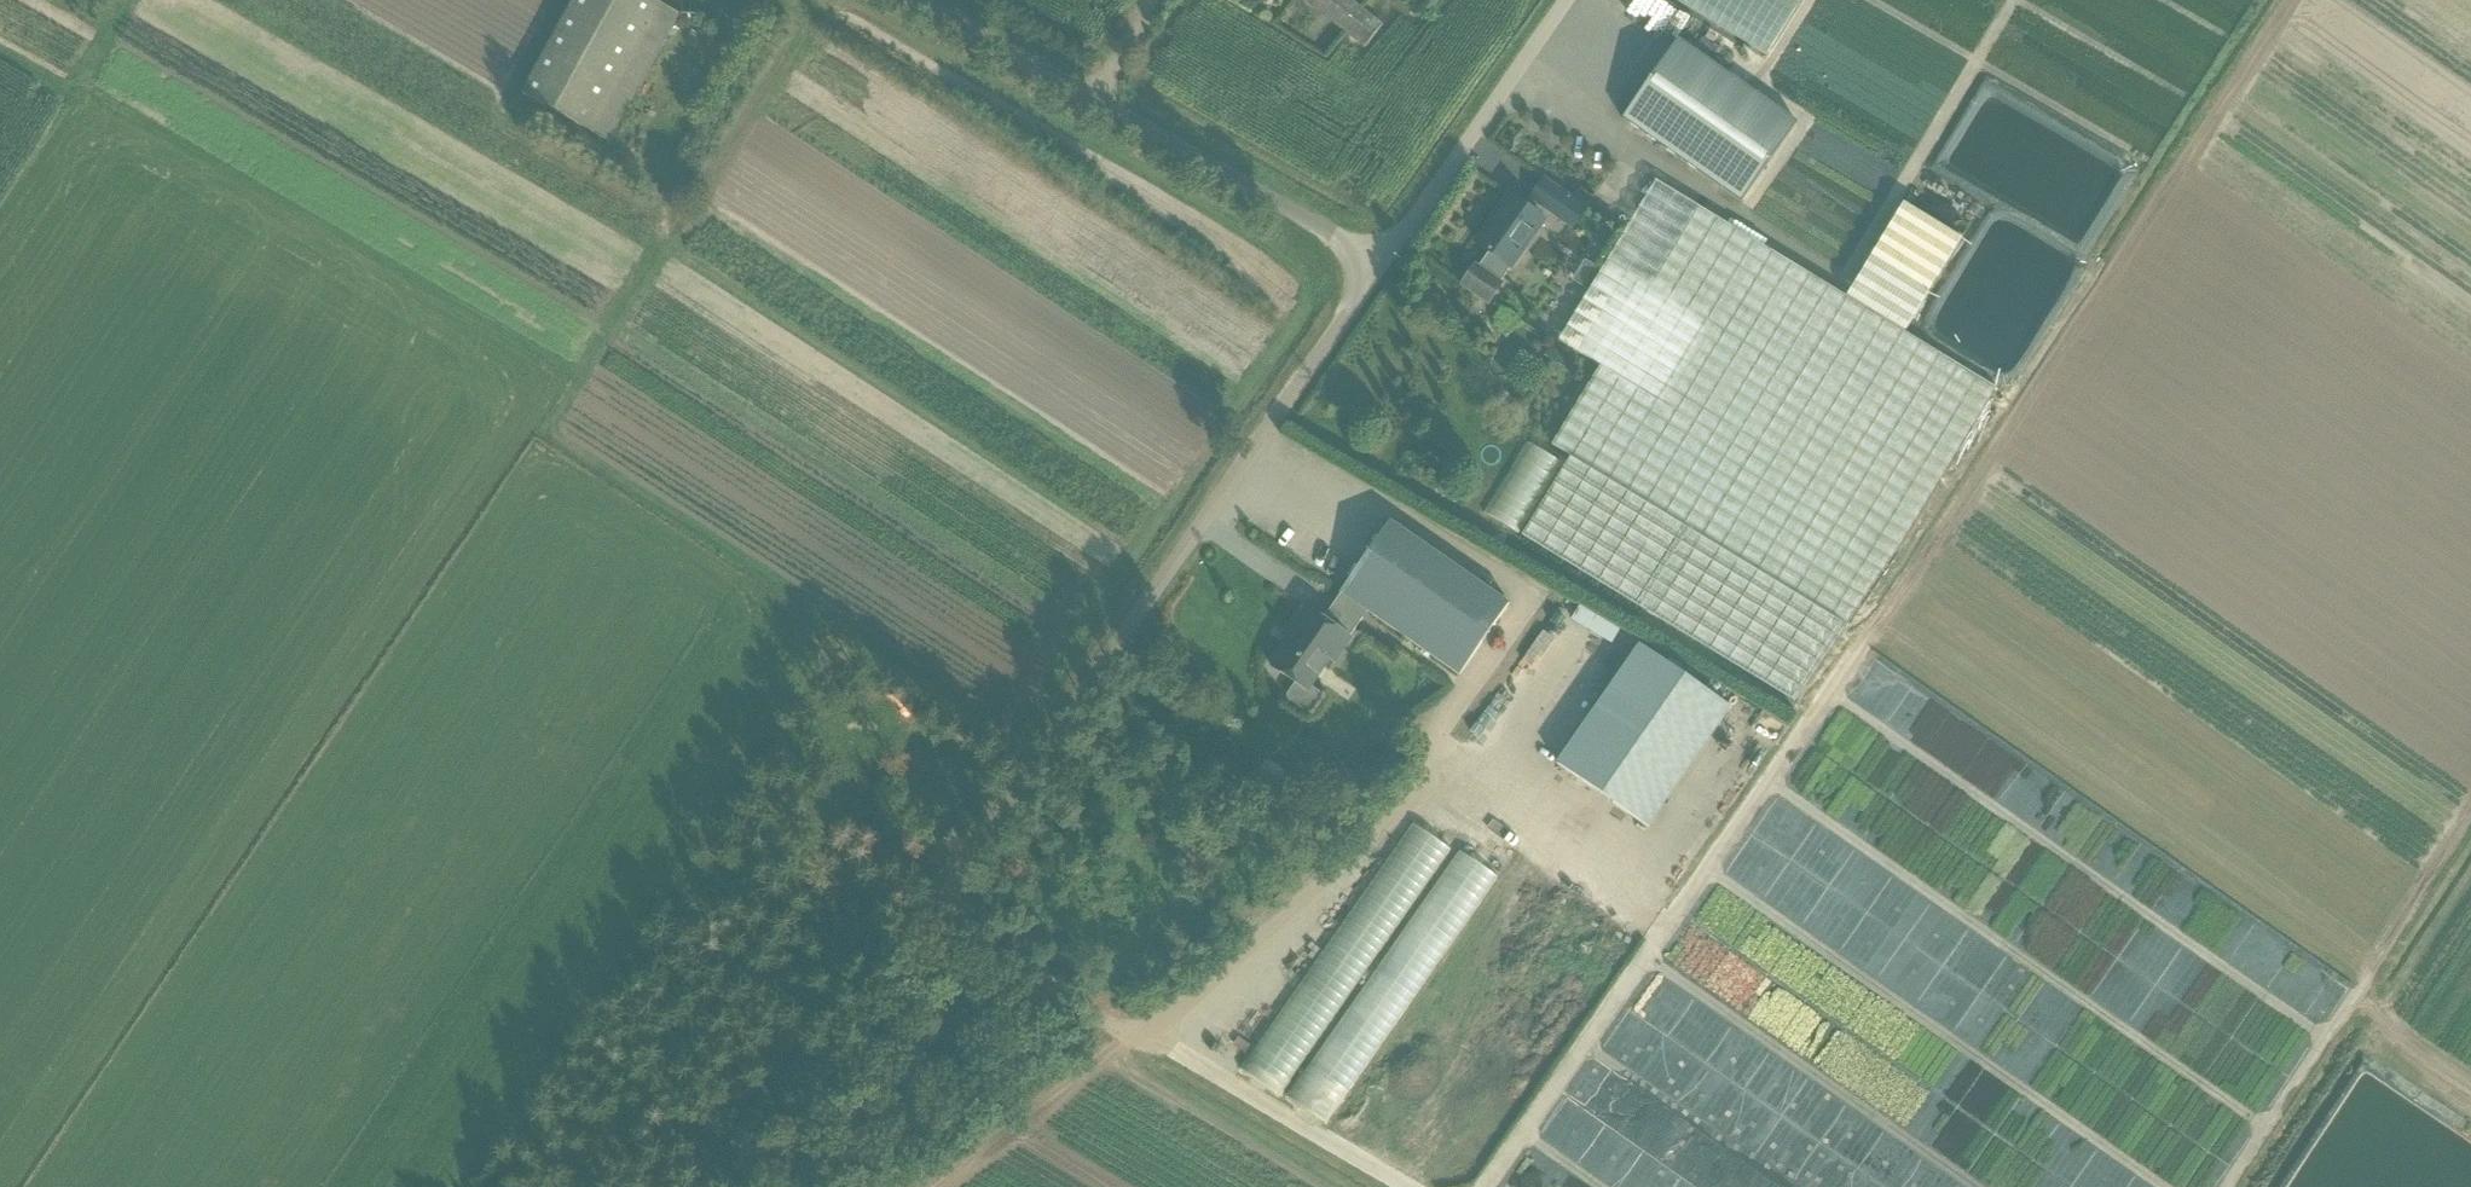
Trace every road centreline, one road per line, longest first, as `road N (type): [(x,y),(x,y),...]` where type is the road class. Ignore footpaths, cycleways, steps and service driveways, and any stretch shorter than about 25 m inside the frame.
road 1 (unclassified): [(737,1186),(1379,250)]
road 2 (unclassified): [(1379,250),(926,0)]
road 3 (unclassified): [(1379,250),(1555,0)]

